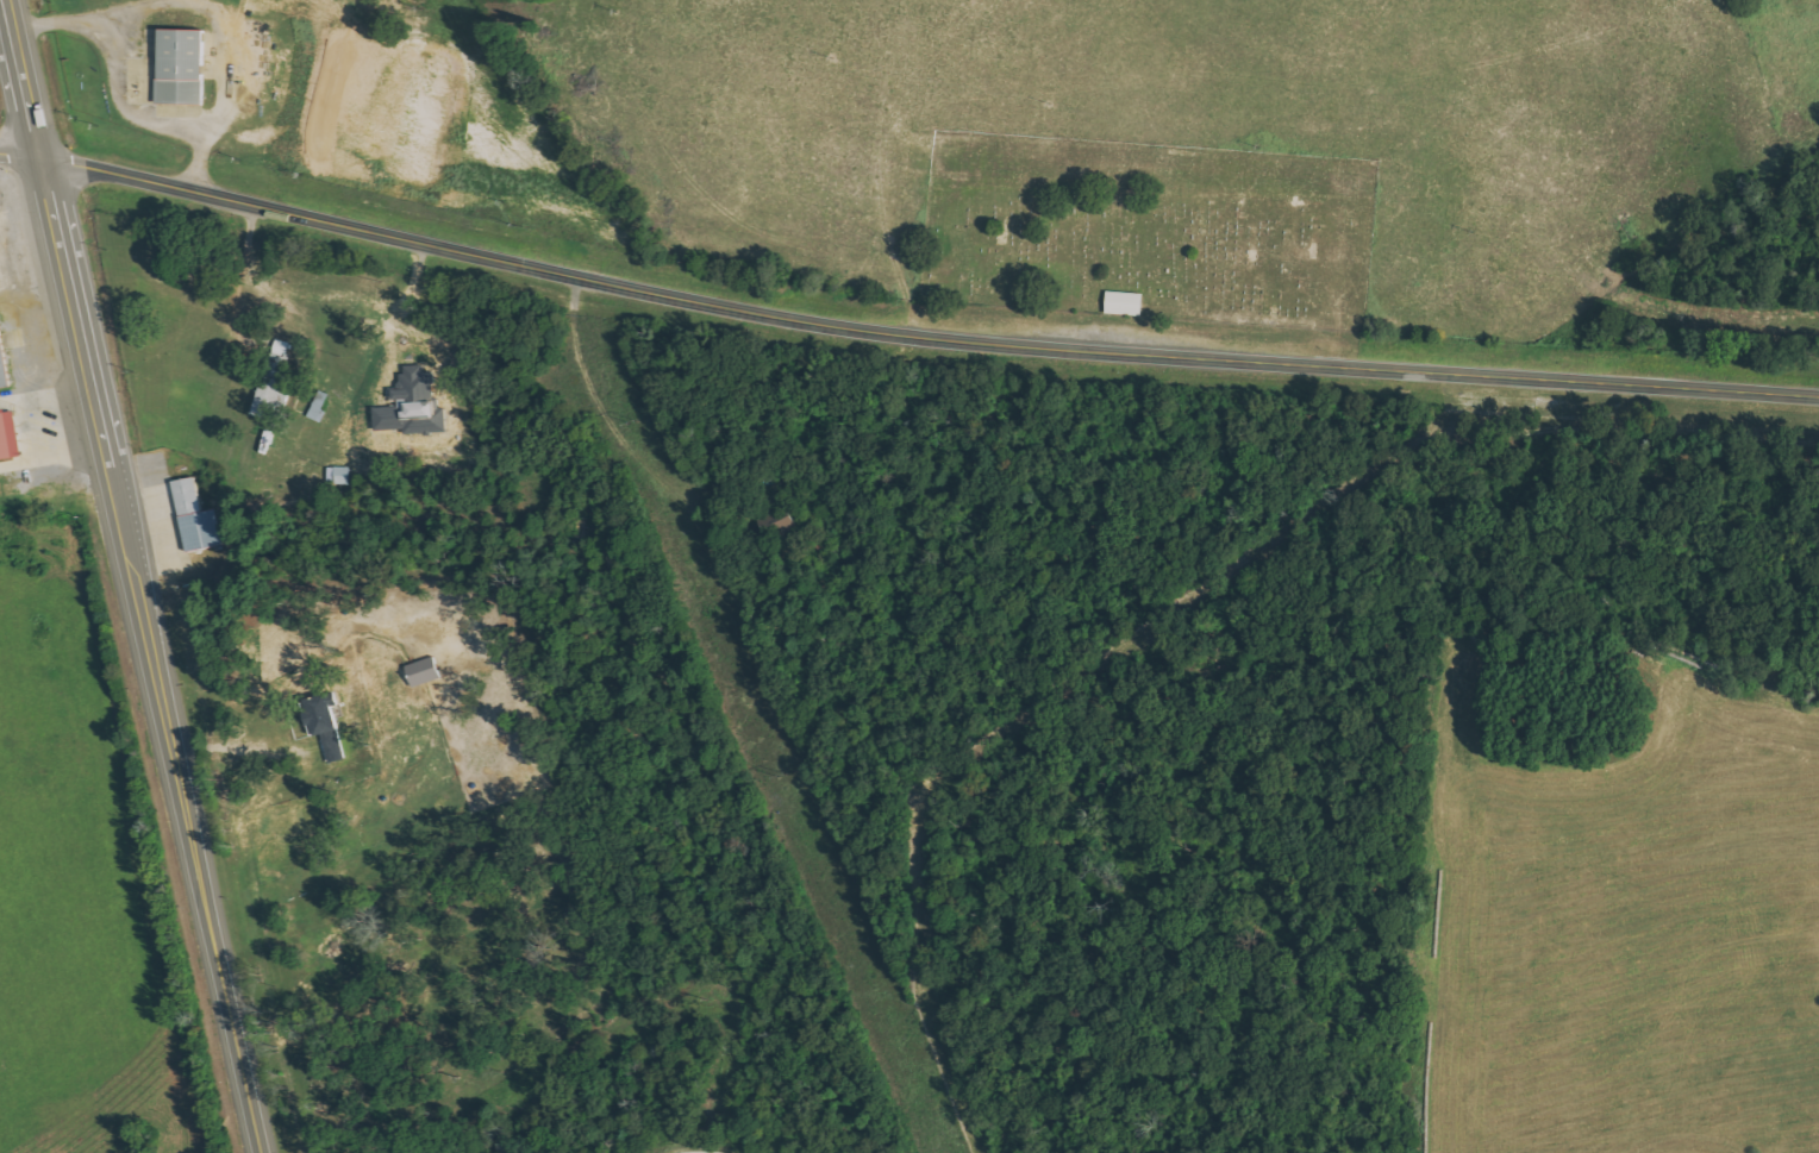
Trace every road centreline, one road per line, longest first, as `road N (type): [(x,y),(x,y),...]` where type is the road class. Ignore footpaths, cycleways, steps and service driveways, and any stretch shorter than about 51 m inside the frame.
road 1 (secondary): [(1818,391),(867,321),(0,147)]
road 2 (primary): [(271,1152),(13,0)]

